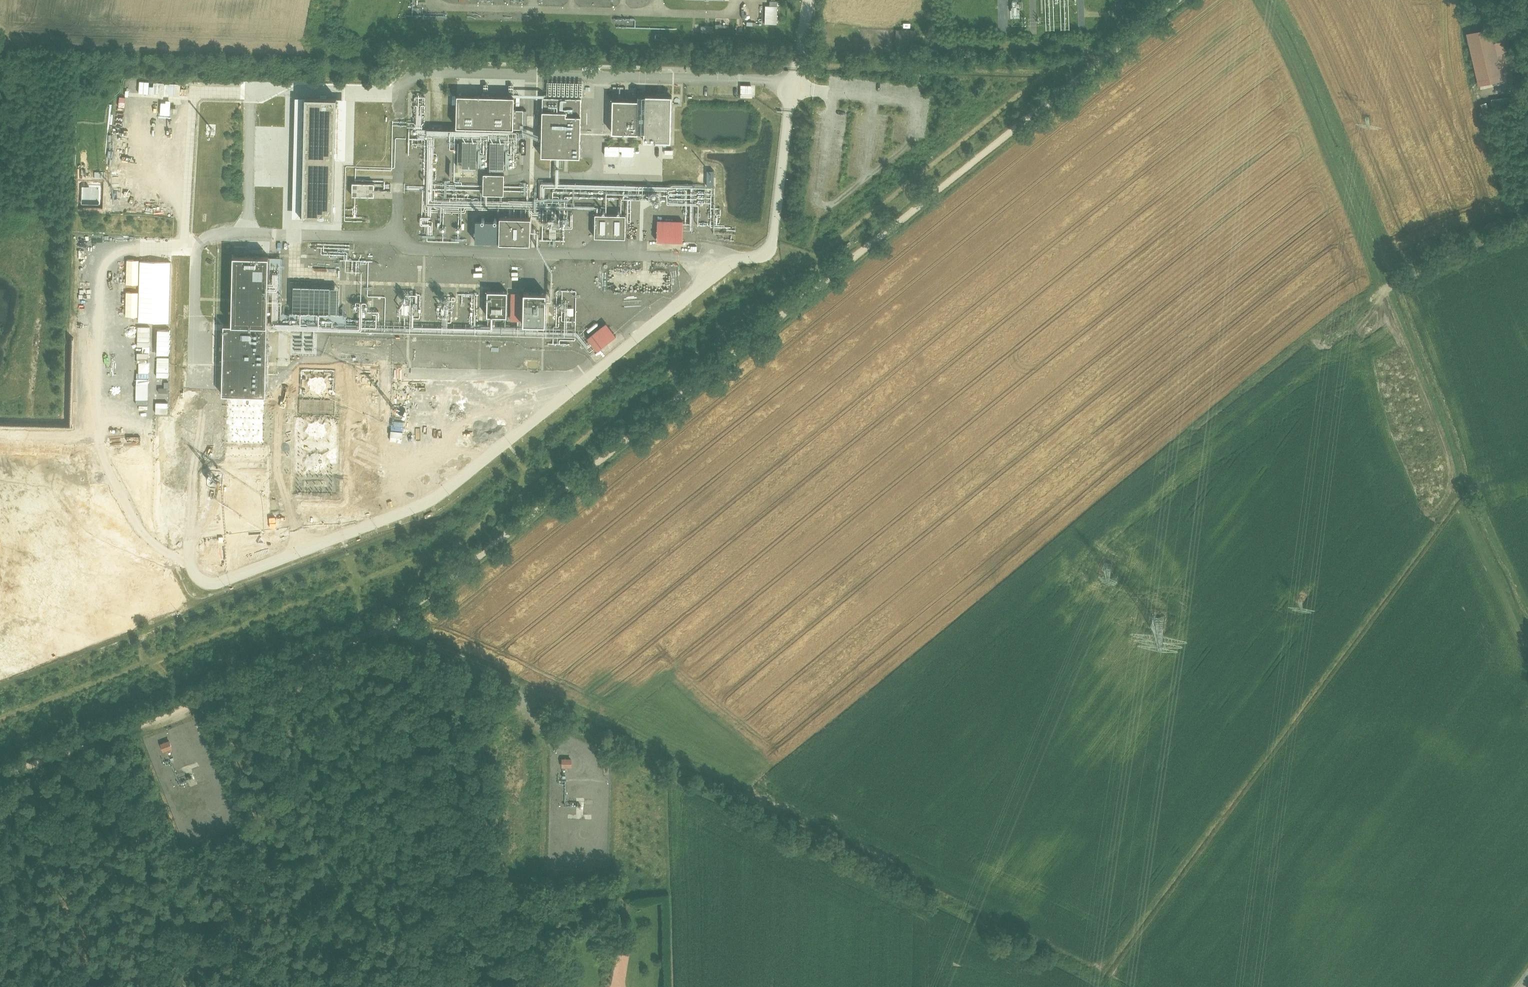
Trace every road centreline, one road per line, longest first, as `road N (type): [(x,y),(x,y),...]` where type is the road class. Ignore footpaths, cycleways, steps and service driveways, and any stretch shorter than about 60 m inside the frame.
road 1 (track): [(0,772),(374,630),(1175,0)]

